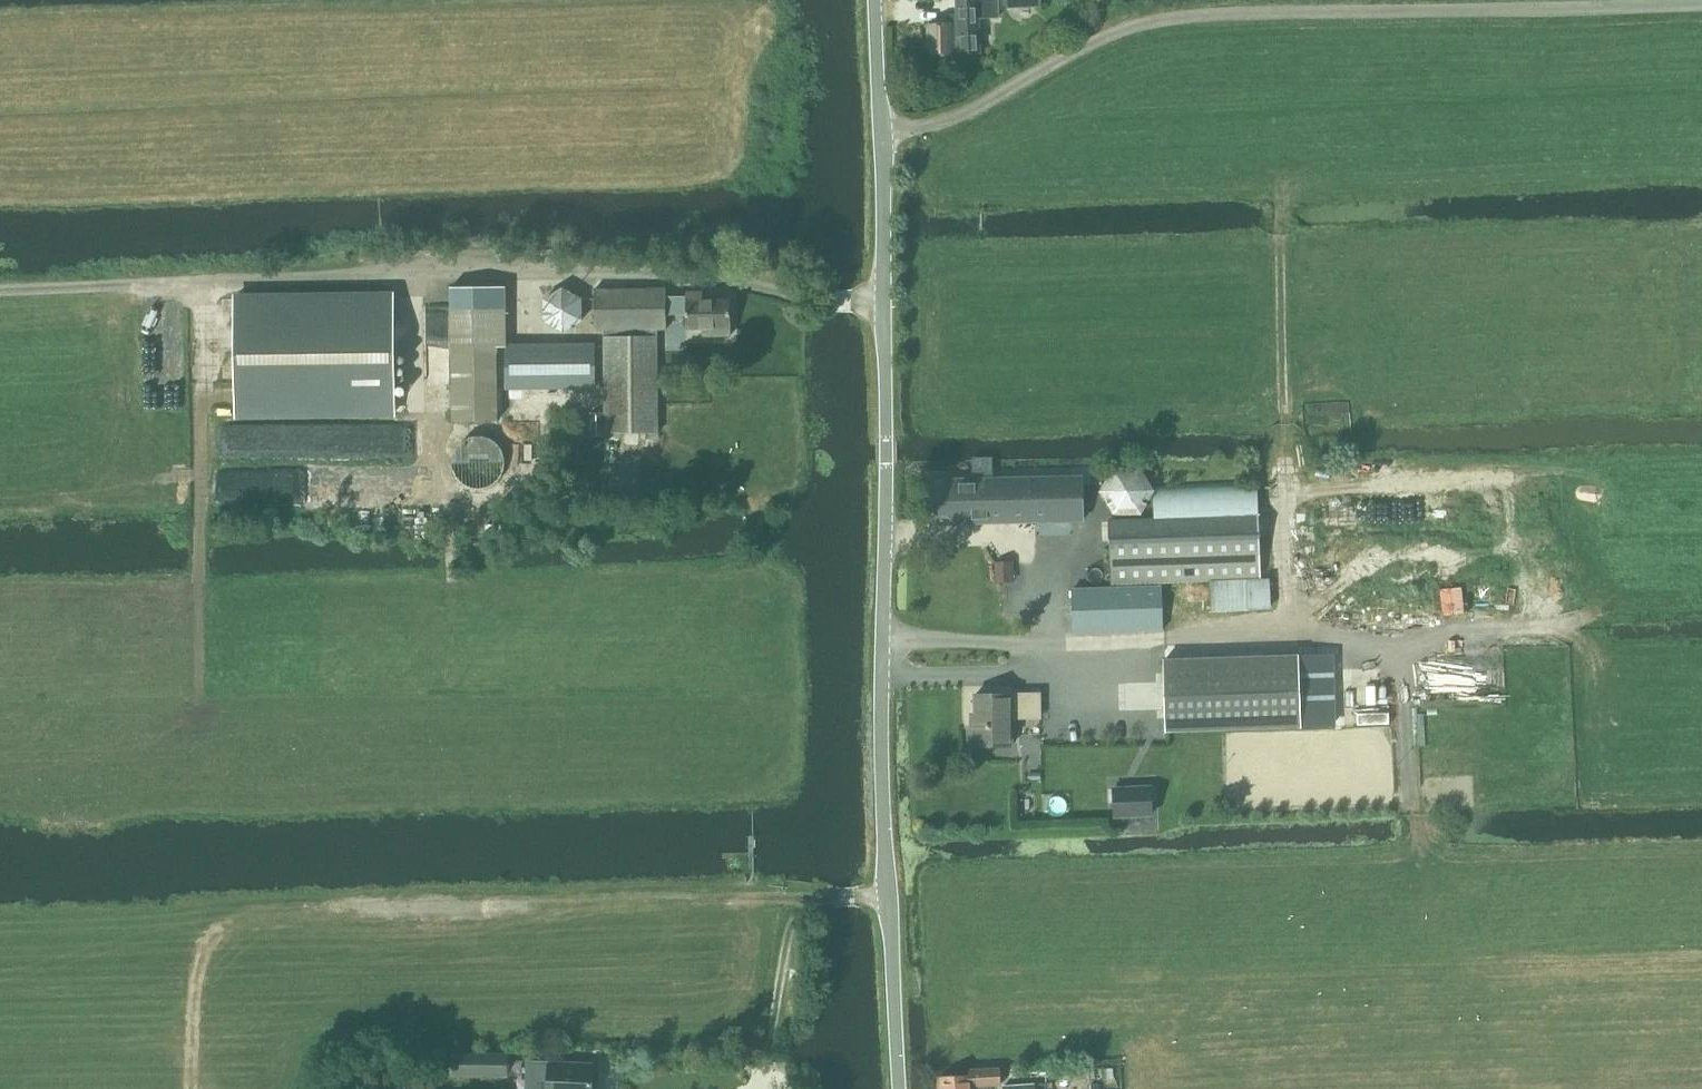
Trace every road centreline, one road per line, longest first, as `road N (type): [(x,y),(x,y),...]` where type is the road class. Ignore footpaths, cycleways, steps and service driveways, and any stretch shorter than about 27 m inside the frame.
road 1 (tertiary): [(901,1088),(876,0)]

